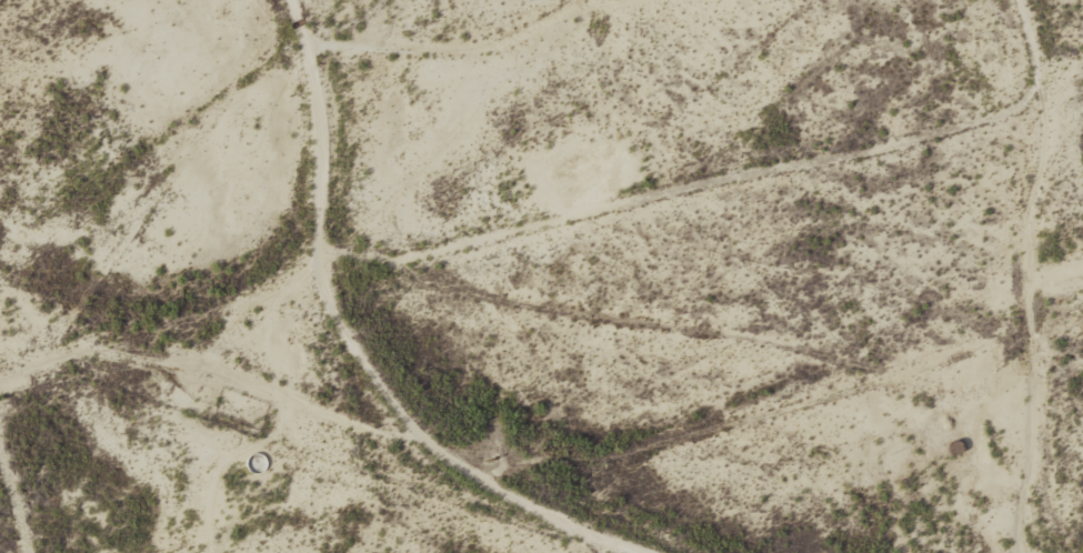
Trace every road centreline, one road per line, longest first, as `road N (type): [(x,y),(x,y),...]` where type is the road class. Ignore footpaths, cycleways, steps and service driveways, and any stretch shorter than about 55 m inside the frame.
road 1 (track): [(328,285),(337,255),(422,258),(685,185),(995,118),(1036,93),(1017,0)]
road 2 (track): [(1035,323),(644,455),(542,456),(485,479)]
road 3 (track): [(638,552),(462,471),(388,393),(342,326),(328,285)]
road 4 (track): [(328,285),(303,283),(0,372)]
road 5 (track): [(1075,552),(1034,450),(1035,323),(1082,284)]
road 6 (track): [(591,0),(522,34),(437,44),(307,41)]
road 7 (track): [(297,0),(327,155),(318,213),(328,285)]

